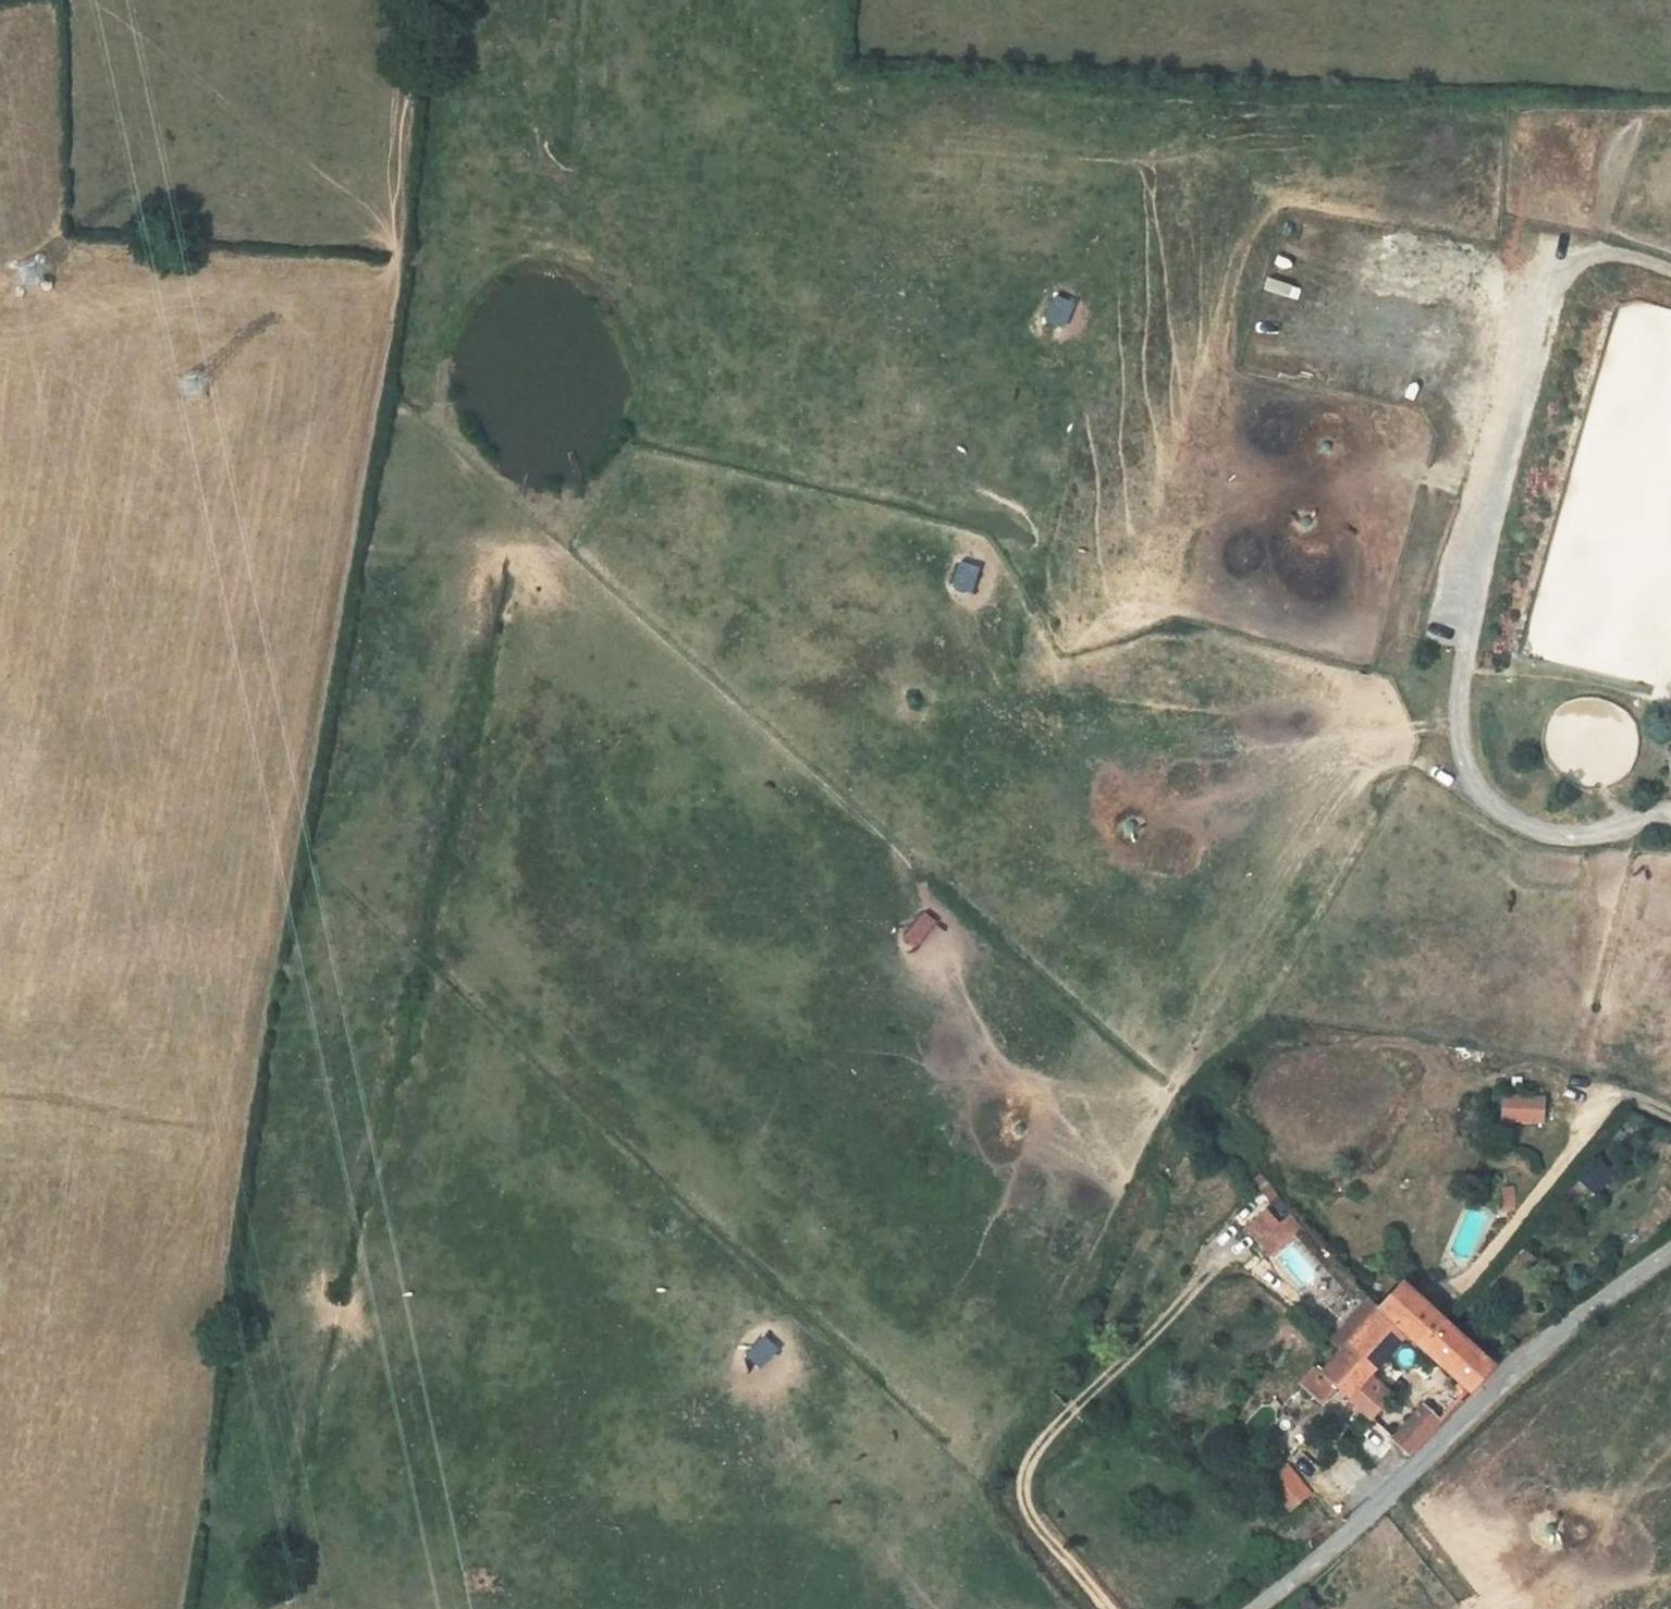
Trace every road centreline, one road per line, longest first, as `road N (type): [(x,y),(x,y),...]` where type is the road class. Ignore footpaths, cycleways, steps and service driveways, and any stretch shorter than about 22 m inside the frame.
road 1 (unclassified): [(1245,1608),(1338,1543),(1543,1337),(1670,1250)]

